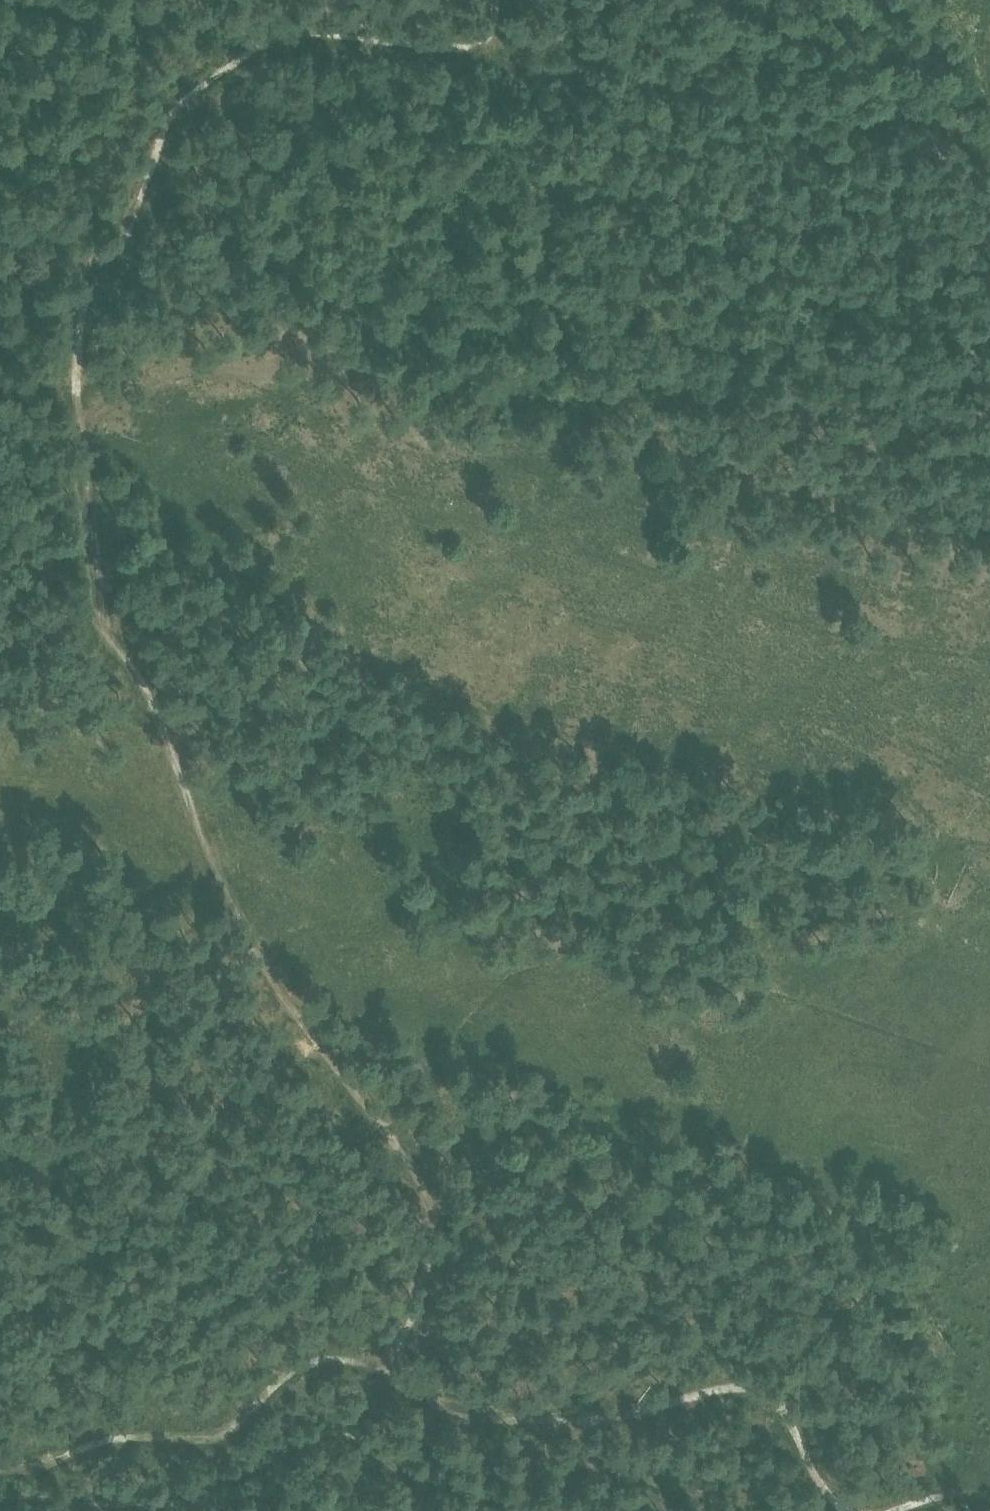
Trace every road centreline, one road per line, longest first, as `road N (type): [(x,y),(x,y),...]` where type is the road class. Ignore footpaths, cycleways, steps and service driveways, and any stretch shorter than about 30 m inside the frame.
road 1 (track): [(309,22),(467,48)]

